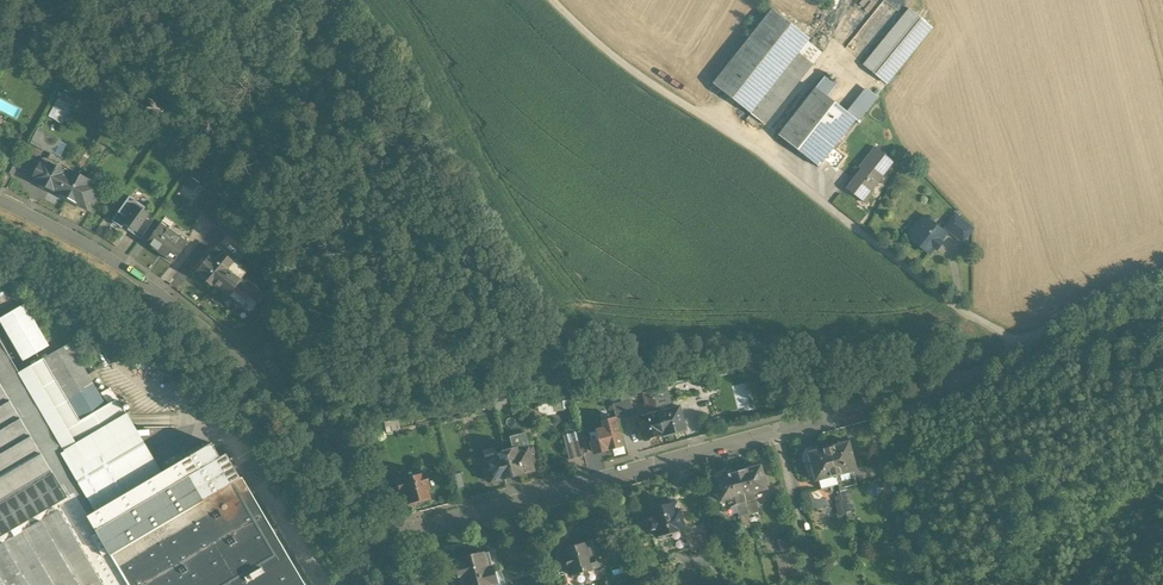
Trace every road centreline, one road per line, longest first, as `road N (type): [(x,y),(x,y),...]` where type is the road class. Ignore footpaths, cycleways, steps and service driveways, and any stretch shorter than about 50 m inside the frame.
road 1 (residential): [(0,200),(119,264),(245,363),(395,535),(961,381),(1027,345)]
road 2 (unclassified): [(821,203),(662,92),(553,0)]
road 3 (track): [(1162,272),(1027,345)]

